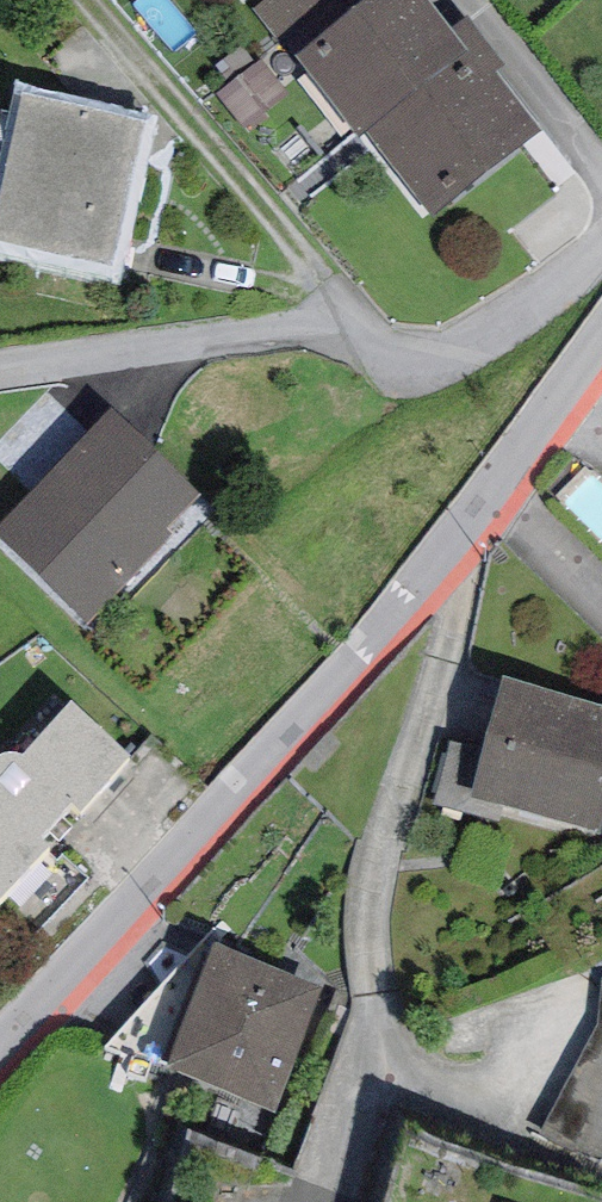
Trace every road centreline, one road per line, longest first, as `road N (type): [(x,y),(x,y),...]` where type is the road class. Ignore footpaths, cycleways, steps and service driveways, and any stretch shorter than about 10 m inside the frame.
road 1 (residential): [(601,343),(375,633),(0,1049)]
road 2 (residential): [(601,242),(486,334),(436,354),(274,330),(0,371)]

